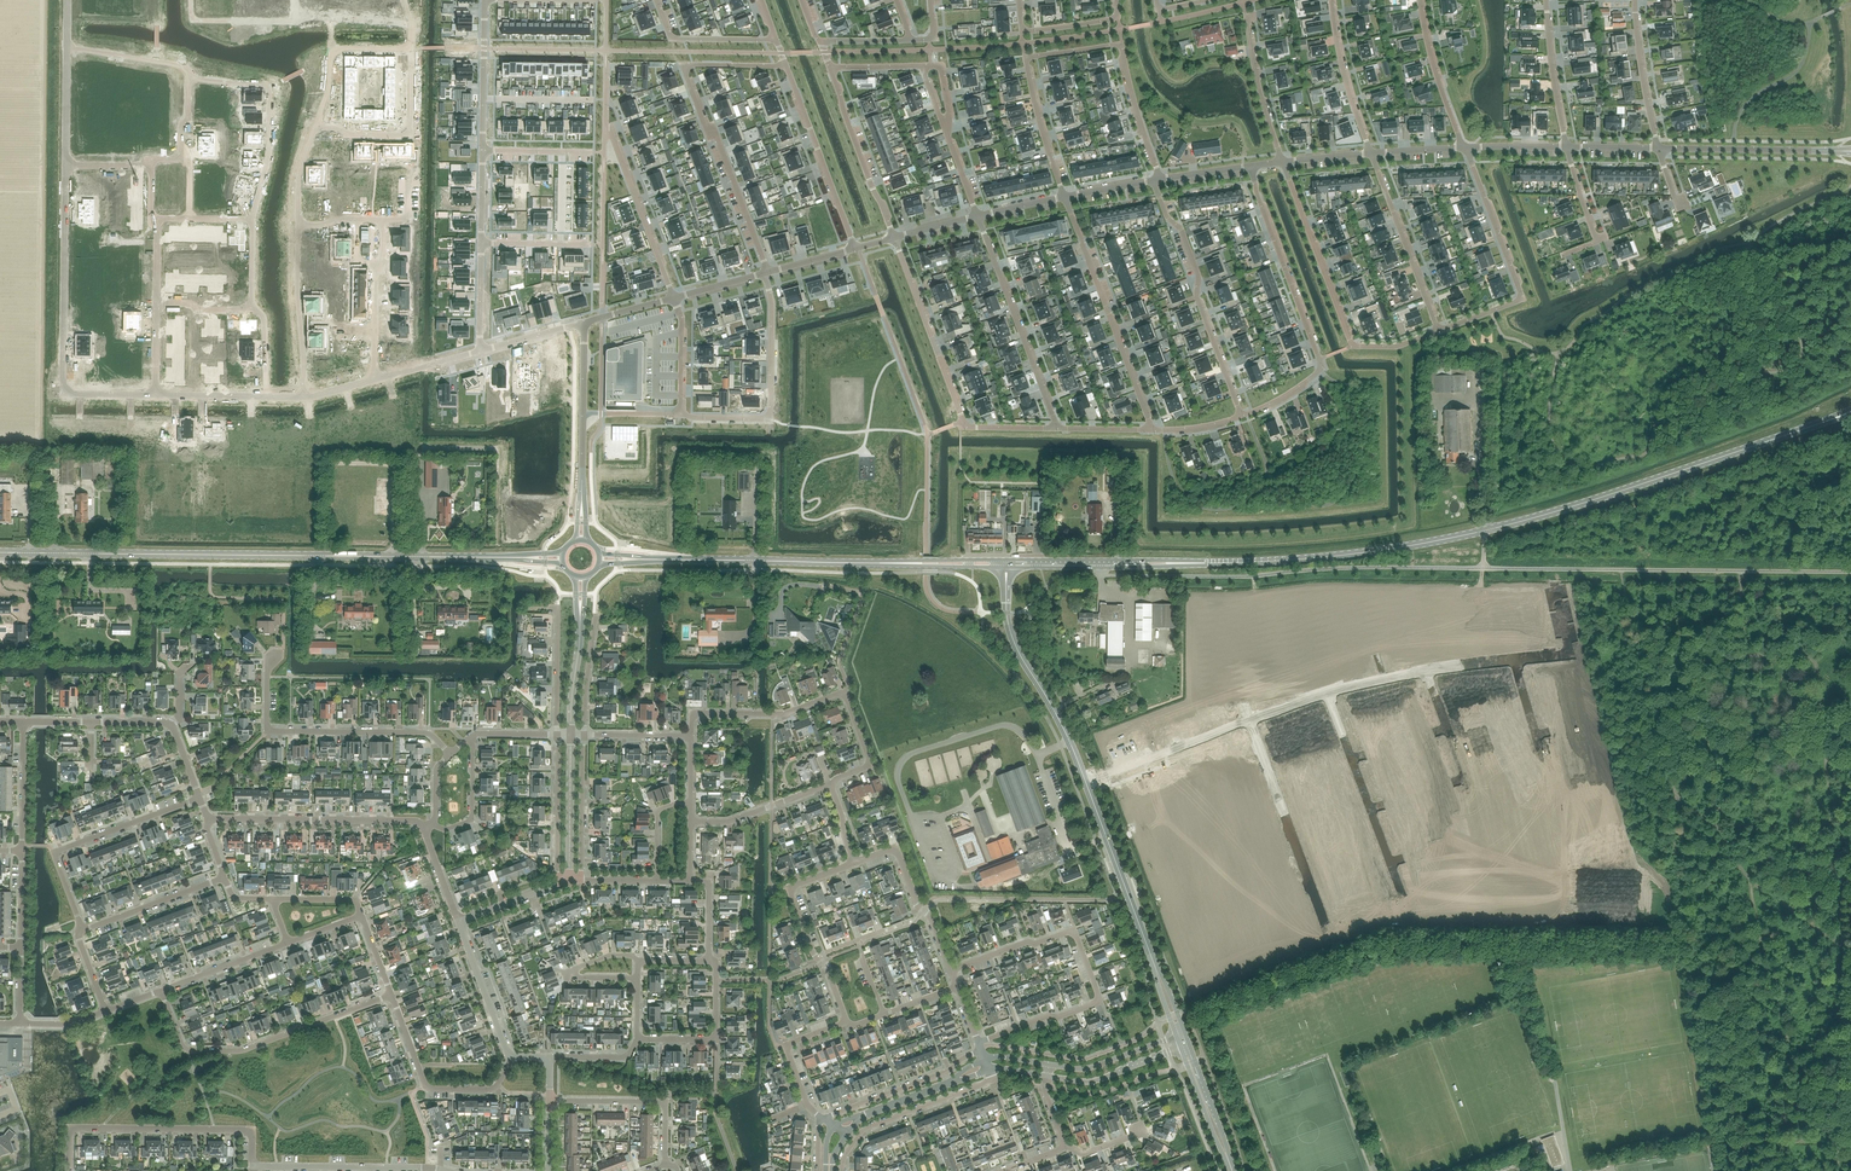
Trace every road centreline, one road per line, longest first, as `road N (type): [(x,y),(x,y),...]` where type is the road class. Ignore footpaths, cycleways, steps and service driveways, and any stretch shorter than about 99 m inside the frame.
road 1 (primary): [(1208,563),(1361,553),(1484,531),(1826,421)]
road 2 (residential): [(1515,660),(1583,895),(1525,916),(1512,908),(1425,672)]
road 3 (primary): [(0,555),(563,564)]
road 4 (primary): [(563,552),(0,550)]
road 5 (residential): [(1329,693),(1405,902),(1327,932),(1249,721)]
road 6 (primary): [(1007,560),(599,553)]
road 7 (primary): [(599,565),(1001,568)]
road 8 (residential): [(1241,416),(1323,368),(1249,166)]
road 9 (track): [(1647,570),(1650,525),(1782,473),(1800,478),(1793,569)]
road 10 (residential): [(894,237),(966,427),(1055,429)]
road 11 (residential): [(1438,331),(1396,347),(1352,346),(1283,162)]
road 12 (residential): [(298,225),(298,176),(315,128),(410,136),(411,53)]
road 13 (residential): [(450,755),(425,733),(267,731),(267,667),(282,650)]
road 14 (residential): [(380,999),(244,1050),(191,1050),(161,990)]
road 15 (residential): [(69,1170),(69,1128),(252,1129),(252,1167)]
road 16 (residential): [(1241,416),(1197,297),(1198,273),(1154,180)]
road 17 (residential): [(1466,147),(1523,299),(1438,331)]
road 18 (residential): [(1064,197),(1150,430)]
road 19 (residential): [(82,930),(53,852),(199,798)]
road 20 (residential): [(680,415),(770,419),(772,301),(764,273)]
road 21 (residential): [(1026,58),(1121,44),(1159,179)]
road 22 (residential): [(63,395),(66,166)]
road 23 (residential): [(977,216),(1055,429)]
road 24 (residential): [(682,65),(767,272)]
road 25 (residential): [(424,831),(413,821),(207,819)]
road 26 (residential): [(189,80),(269,88),(269,154),(252,220)]
road 27 (residential): [(978,1042),(1101,1001),(1074,929)]
road 28 (primary): [(1208,563),(1007,560)]
road 29 (primary): [(1011,568),(1208,563)]
road 30 (secondary): [(1155,965),(1085,783)]
road 31 (residential): [(786,66),(854,248)]
road 32 (residential): [(446,1170),(252,1167)]
road 33 (residential): [(1371,153),(1438,331)]
road 34 (secondary): [(1085,783),(1006,613)]
road 35 (unclassified): [(1845,151),(1658,148)]
road 36 (residential): [(842,1170),(864,1129),(993,1080)]
road 37 (residential): [(894,237),(830,67)]
road 38 (residential): [(605,131),(673,298)]
road 39 (residential): [(665,1165),(666,1102),(550,1100)]
road 40 (residential): [(1085,783),(1249,721)]
road 41 (residential): [(303,397),(298,225)]
road 42 (residential): [(823,1118),(943,1073),(981,1051)]
road 43 (residential): [(708,961),(716,961),(715,1040),(637,1039)]
road 44 (residential): [(1371,153),(1344,77),(1331,0)]
road 45 (residential): [(1255,15),(1247,19),(1253,58),(1283,162)]
road 46 (residential): [(843,694),(840,658),(863,593),(822,587),(822,595)]
road 47 (residential): [(692,713),(784,714),(843,694)]
road 48 (residential): [(1419,0),(1462,148)]
road 49 (residential): [(82,930),(225,877)]
road 50 (residential): [(484,0),(482,151)]
road 51 (residential): [(557,885),(557,734)]
road 52 (residential): [(1634,0),(1658,148)]
road 53 (residential): [(1566,147),(1546,0)]
road 54 (residential): [(1116,0),(1118,18),(1022,32),(1018,0)]
road 55 (residential): [(818,958),(788,887),(854,863)]
road 56 (residential): [(690,821),(728,822),(830,784)]
road 57 (residential): [(657,0),(671,39),(776,40)]
road 58 (residential): [(581,880),(584,735)]
road 59 (unclassified): [(569,880),(571,735)]
road 60 (residential): [(637,978),(572,978),(570,970),(611,955),(638,960)]
road 61 (unclassified): [(509,1056),(458,921)]
road 62 (residential): [(1026,58),(1064,197)]
road 63 (unclassified): [(1047,1076),(1094,1081),(1181,1047)]
road 64 (secondary): [(1234,1170),(1187,1038)]
road 65 (residential): [(1566,147),(1597,241),(1560,256)]
road 66 (residential): [(161,990),(288,943)]
road 67 (residential): [(1064,1145),(1083,1153),(1145,1131),(1129,1087)]
road 68 (unclassified): [(1176,1036),(1087,1068),(1049,1065)]
road 69 (residential): [(189,80),(184,67),(67,48)]
road 70 (secondary): [(1181,1047),(1230,1170)]
road 71 (residential): [(557,734),(557,609),(550,609)]
road 72 (residential): [(807,1105),(785,1045),(847,1022)]
road 73 (residential): [(22,851),(23,721)]
road 74 (residential): [(951,970),(1074,929)]
road 75 (residential): [(431,824),(444,829),(472,819),(473,735)]
road 76 (residential): [(1213,601),(1214,628),(1249,721)]
road 77 (residential): [(584,735),(595,618),(603,618)]
road 78 (residential): [(1515,660),(1569,655),(1555,586)]
road 79 (residential): [(830,784),(871,765),(843,694)]
road 80 (residential): [(295,15),(197,21),(190,0)]

